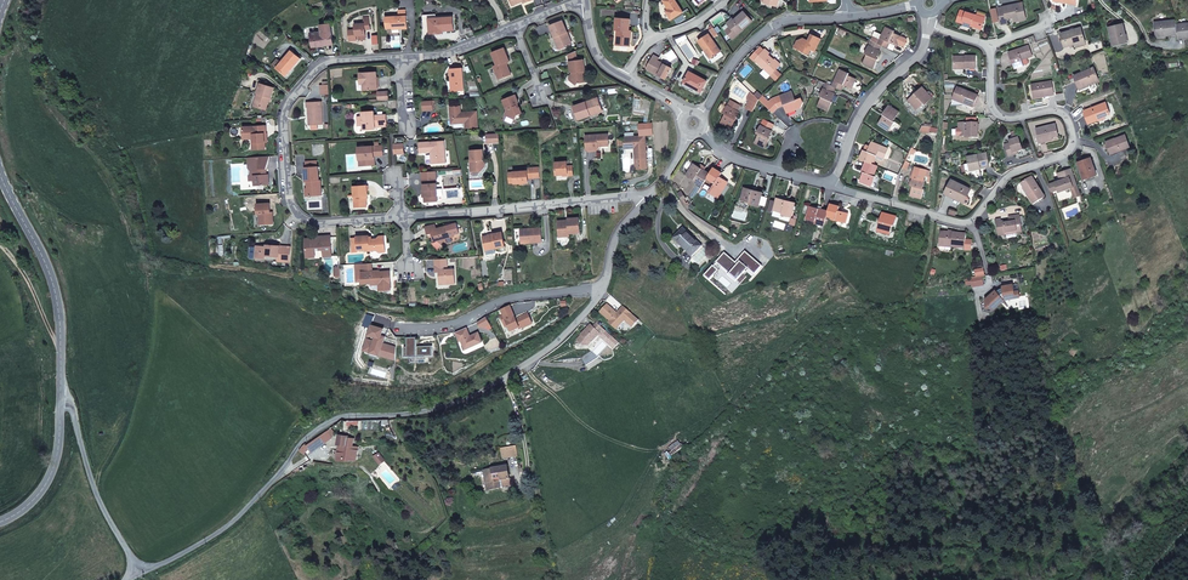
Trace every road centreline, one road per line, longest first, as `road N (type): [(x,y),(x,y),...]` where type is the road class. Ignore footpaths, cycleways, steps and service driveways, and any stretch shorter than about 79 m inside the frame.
road 1 (residential): [(604,285),(552,347),(468,397),(420,412),(337,416),(321,426),(225,529),(143,573)]
road 2 (residential): [(833,186),(969,223),(1014,174),(1073,151),(1076,135),(1053,109),(994,110),(990,44)]
road 3 (residential): [(402,56),(319,65),(283,118),(289,204),(301,218),(399,217)]
road 4 (residential): [(399,217),(644,198)]
road 5 (secondary): [(0,172),(59,303),(61,394)]
road 6 (residential): [(397,330),(456,324),(508,298),(604,285)]
road 7 (unclassified): [(143,573),(100,500),(71,401),(61,394)]
road 8 (residential): [(833,186),(865,107),(924,52),(928,25)]
road 9 (residential): [(846,15),(784,20),(763,31),(701,114)]
road 10 (secondary): [(61,394),(49,478),(0,522)]
road 11 (residential): [(704,131),(729,157),(833,186)]

